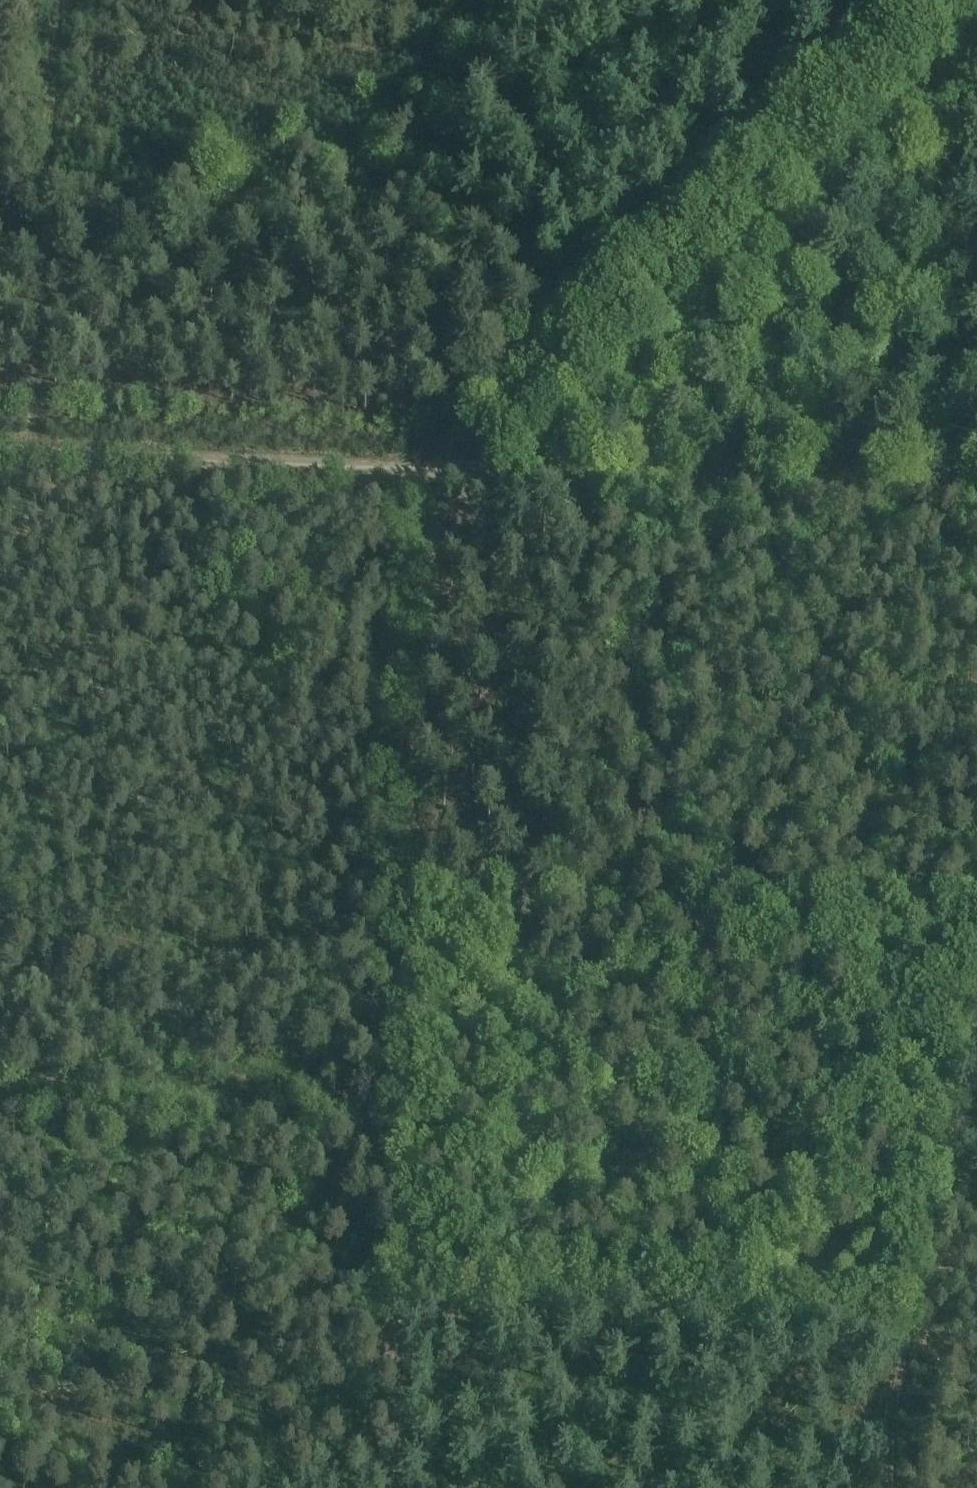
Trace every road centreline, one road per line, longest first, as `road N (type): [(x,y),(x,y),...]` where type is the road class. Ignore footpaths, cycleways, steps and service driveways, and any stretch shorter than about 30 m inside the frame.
road 1 (track): [(0,1404),(391,1332),(391,1185),(410,1020),(445,469),(629,329),(764,212),(955,0)]
road 2 (track): [(0,450),(976,499)]
road 3 (track): [(391,1332),(415,1311),(912,1328)]
road 4 (track): [(883,1487),(976,976)]
road 5 (track): [(477,0),(445,469)]
road 6 (track): [(34,452),(54,0)]

